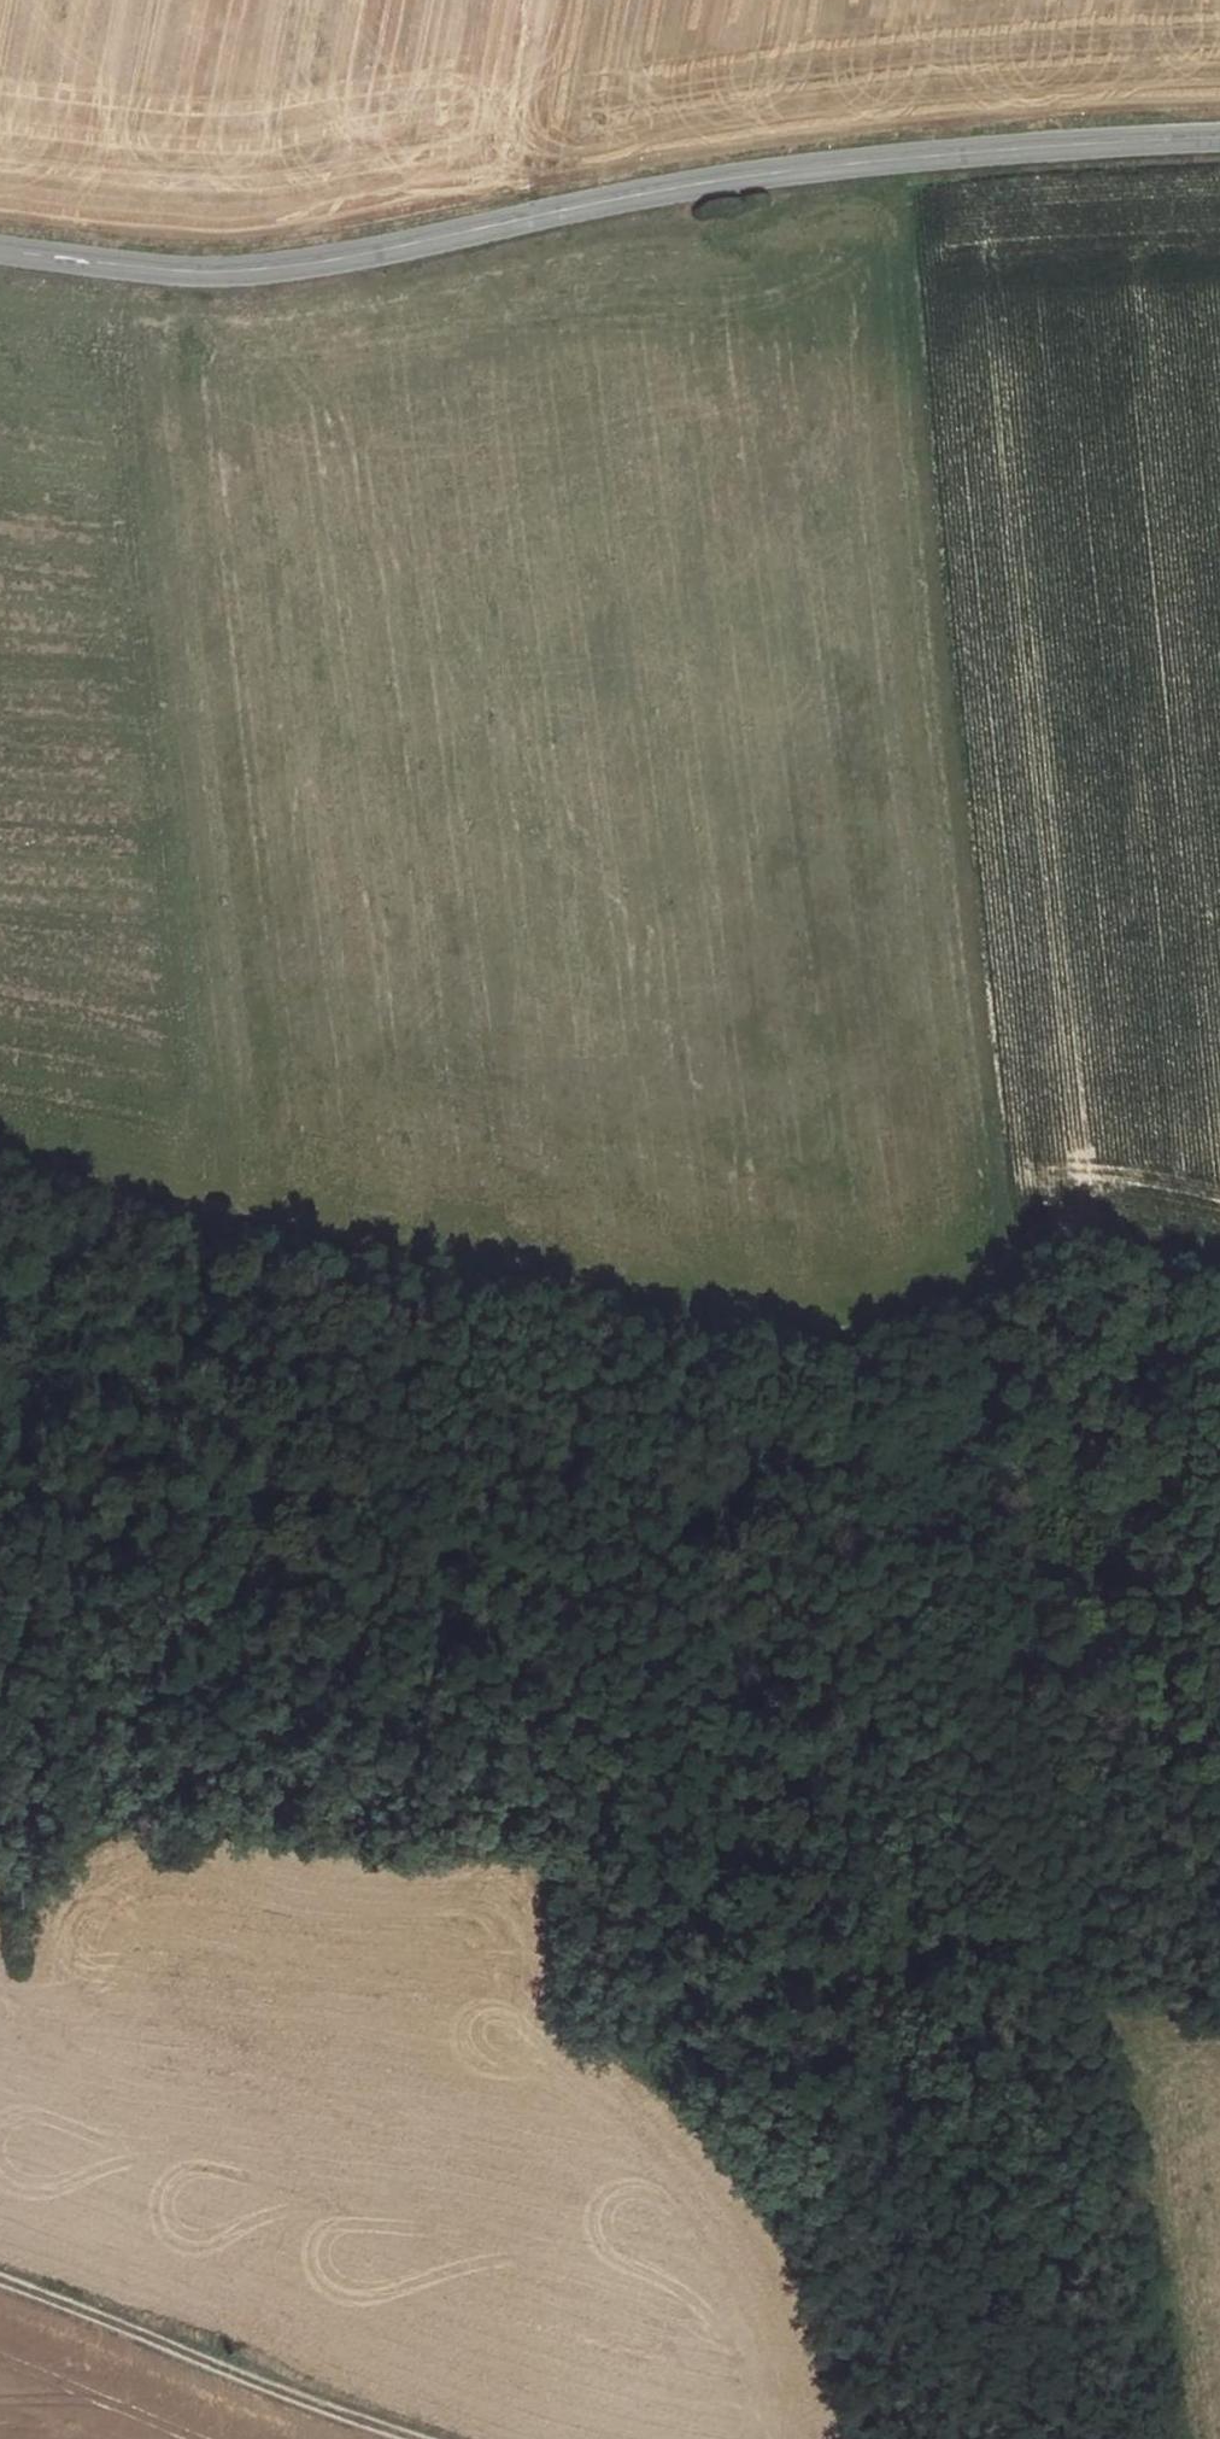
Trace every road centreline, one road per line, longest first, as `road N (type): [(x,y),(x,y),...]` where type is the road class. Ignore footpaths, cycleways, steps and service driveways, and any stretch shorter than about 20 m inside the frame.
road 1 (unclassified): [(0,251),(222,281),(728,178),(1219,144)]
road 2 (track): [(422,2438),(257,2384),(0,2283)]

